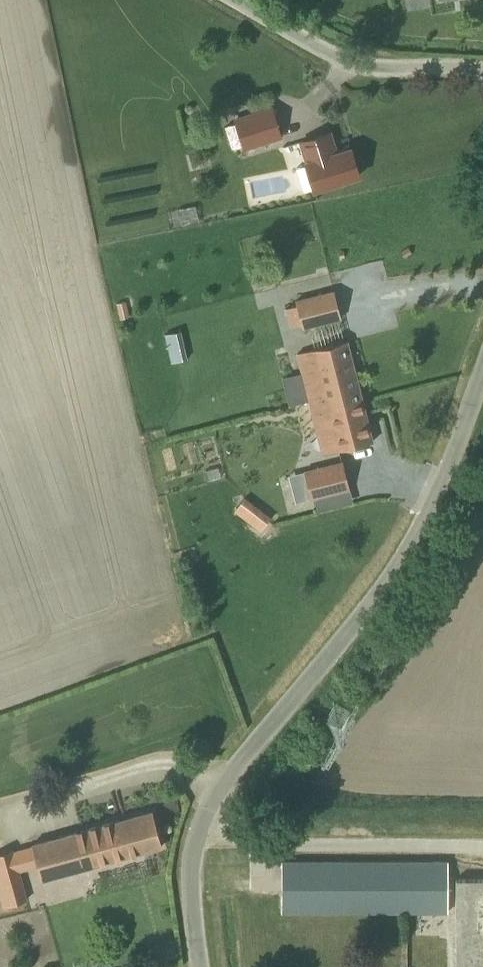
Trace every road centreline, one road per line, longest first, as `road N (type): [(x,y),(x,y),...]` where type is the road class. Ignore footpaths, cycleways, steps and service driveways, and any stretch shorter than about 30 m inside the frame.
road 1 (unclassified): [(202,966),(191,868),(209,803),(391,568),(448,459),(482,365)]
road 2 (unclassified): [(482,71),(343,65),(238,0)]

